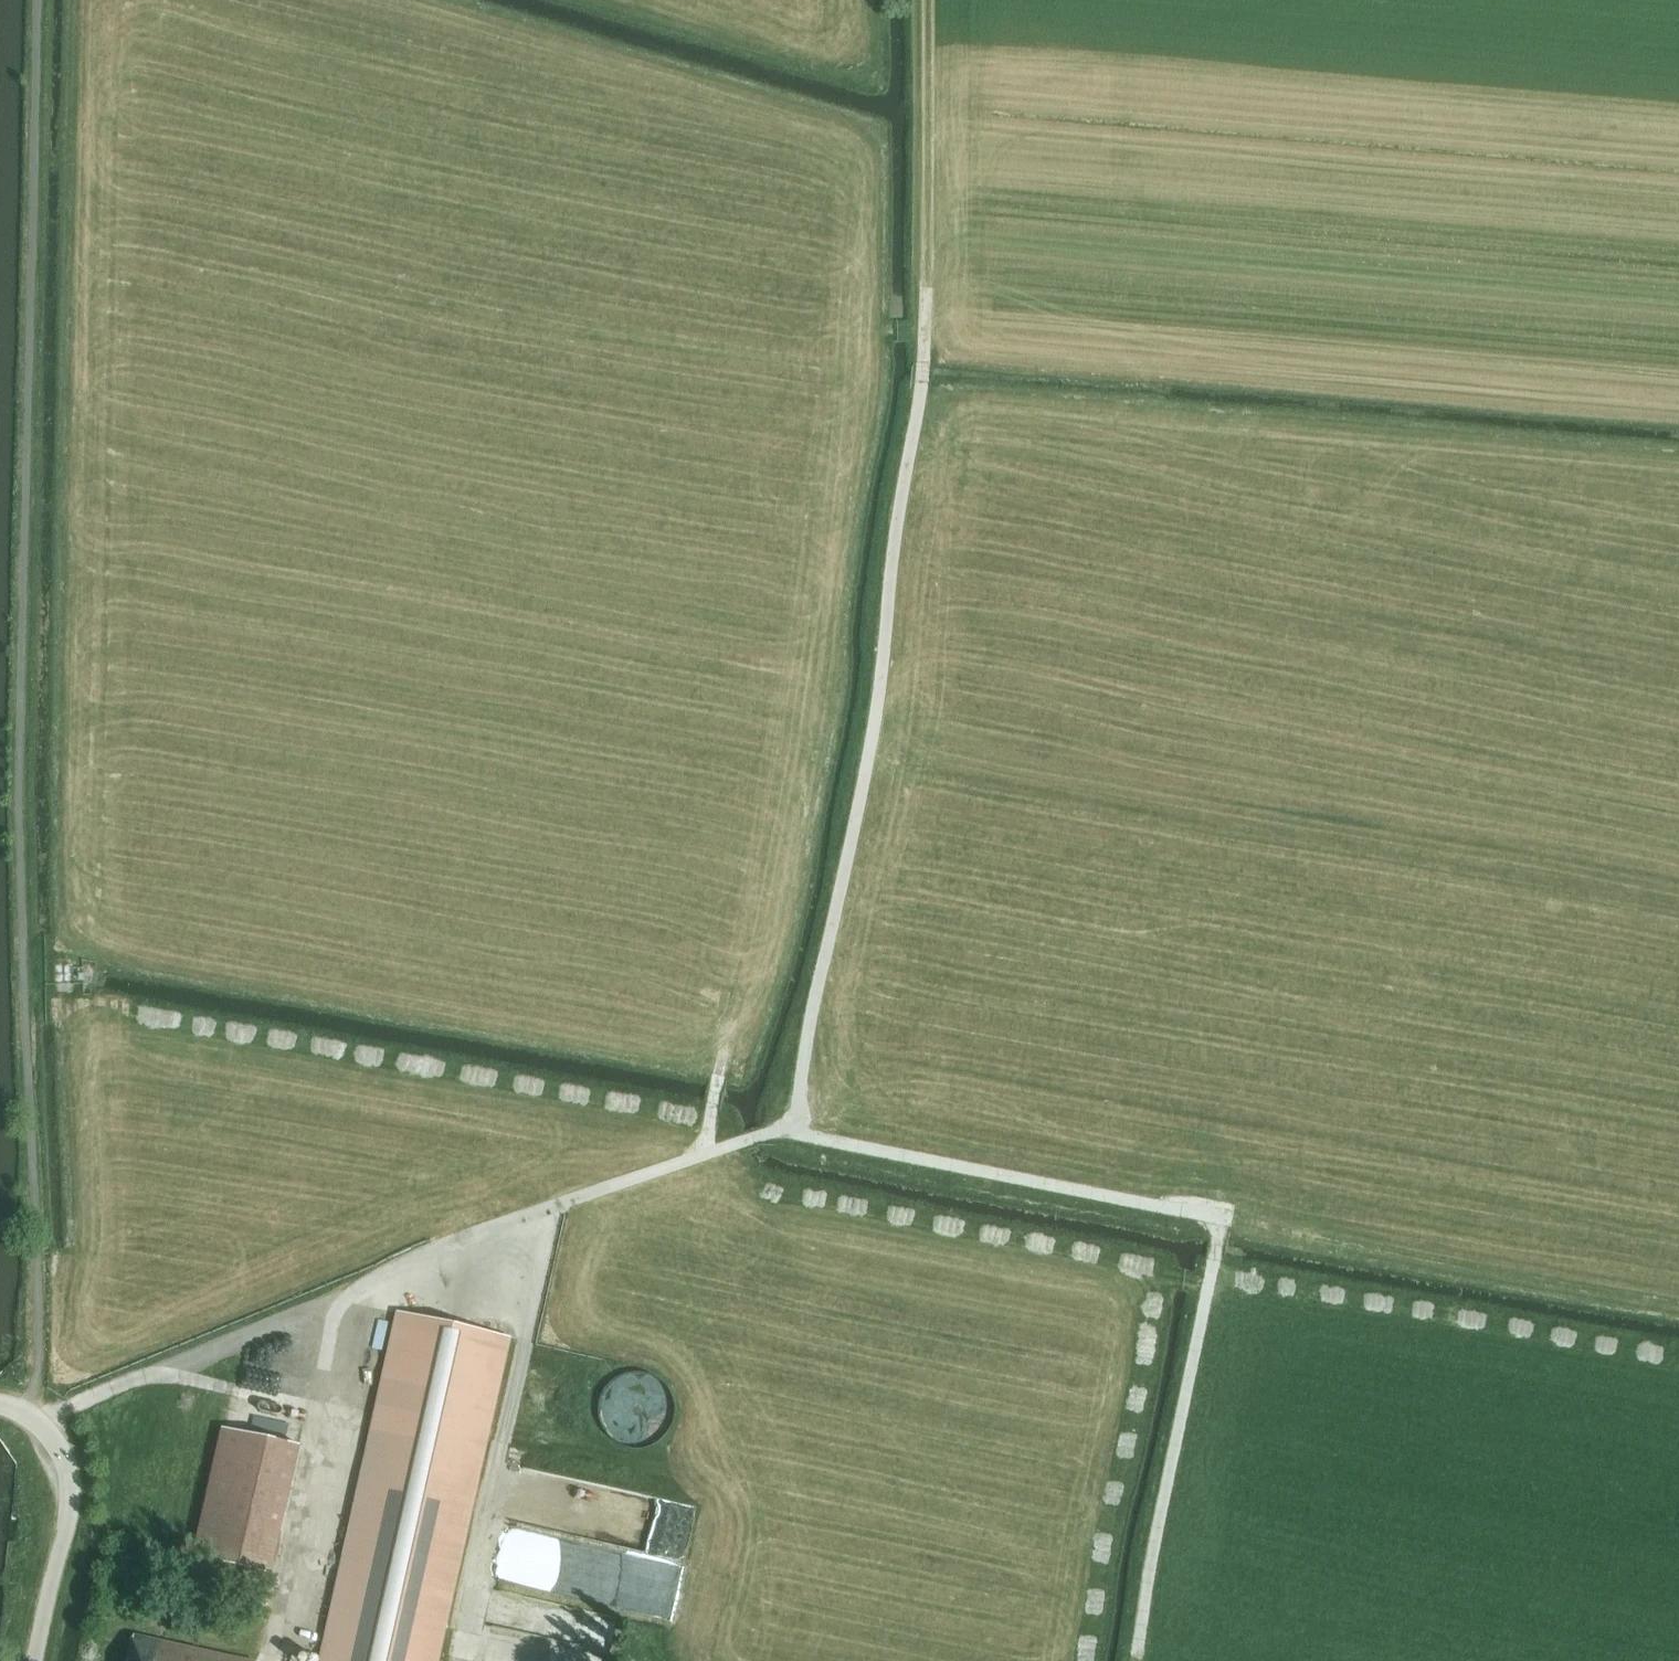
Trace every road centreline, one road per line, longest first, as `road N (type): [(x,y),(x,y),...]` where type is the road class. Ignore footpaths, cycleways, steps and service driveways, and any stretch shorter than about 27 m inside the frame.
road 1 (tertiary): [(33,1660),(62,1543),(69,1470),(53,1432),(0,1404)]

